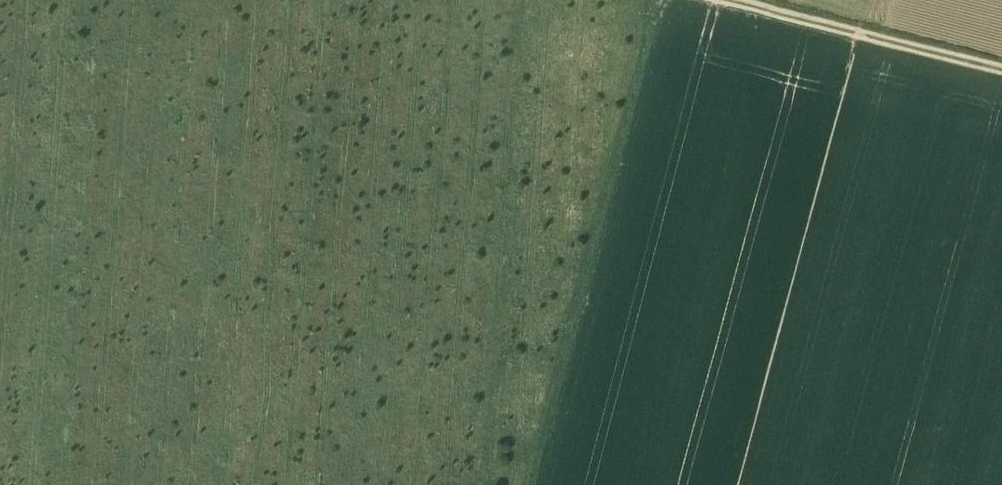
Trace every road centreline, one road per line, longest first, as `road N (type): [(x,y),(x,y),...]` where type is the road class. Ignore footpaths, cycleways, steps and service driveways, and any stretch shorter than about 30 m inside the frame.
road 1 (track): [(710,0),(1001,72)]

